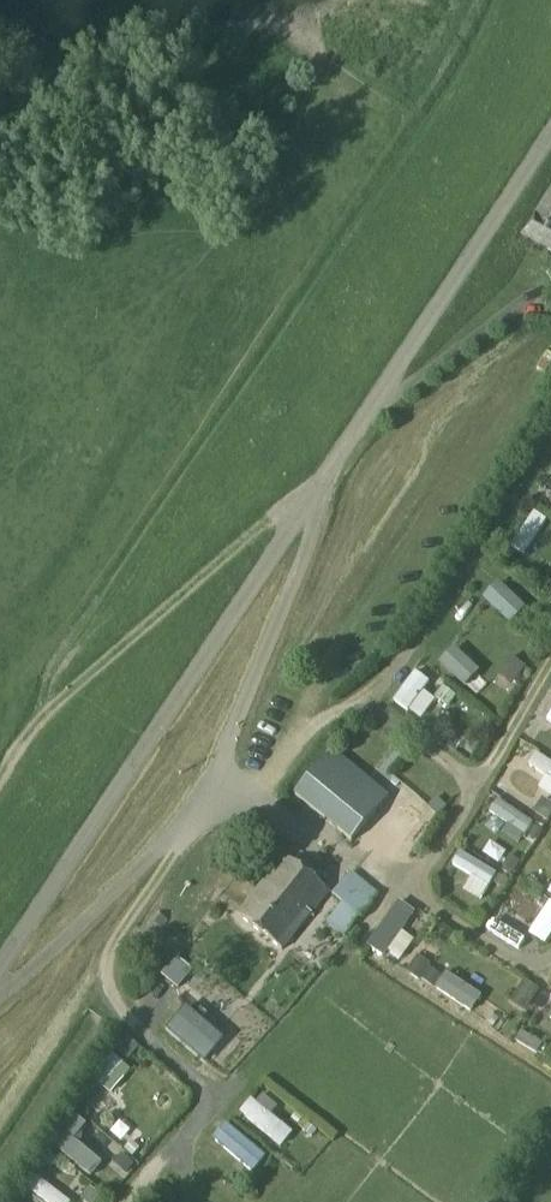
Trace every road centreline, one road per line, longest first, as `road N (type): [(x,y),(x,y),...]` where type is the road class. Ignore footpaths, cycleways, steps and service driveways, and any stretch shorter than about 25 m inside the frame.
road 1 (unclassified): [(0,972),(550,132)]

